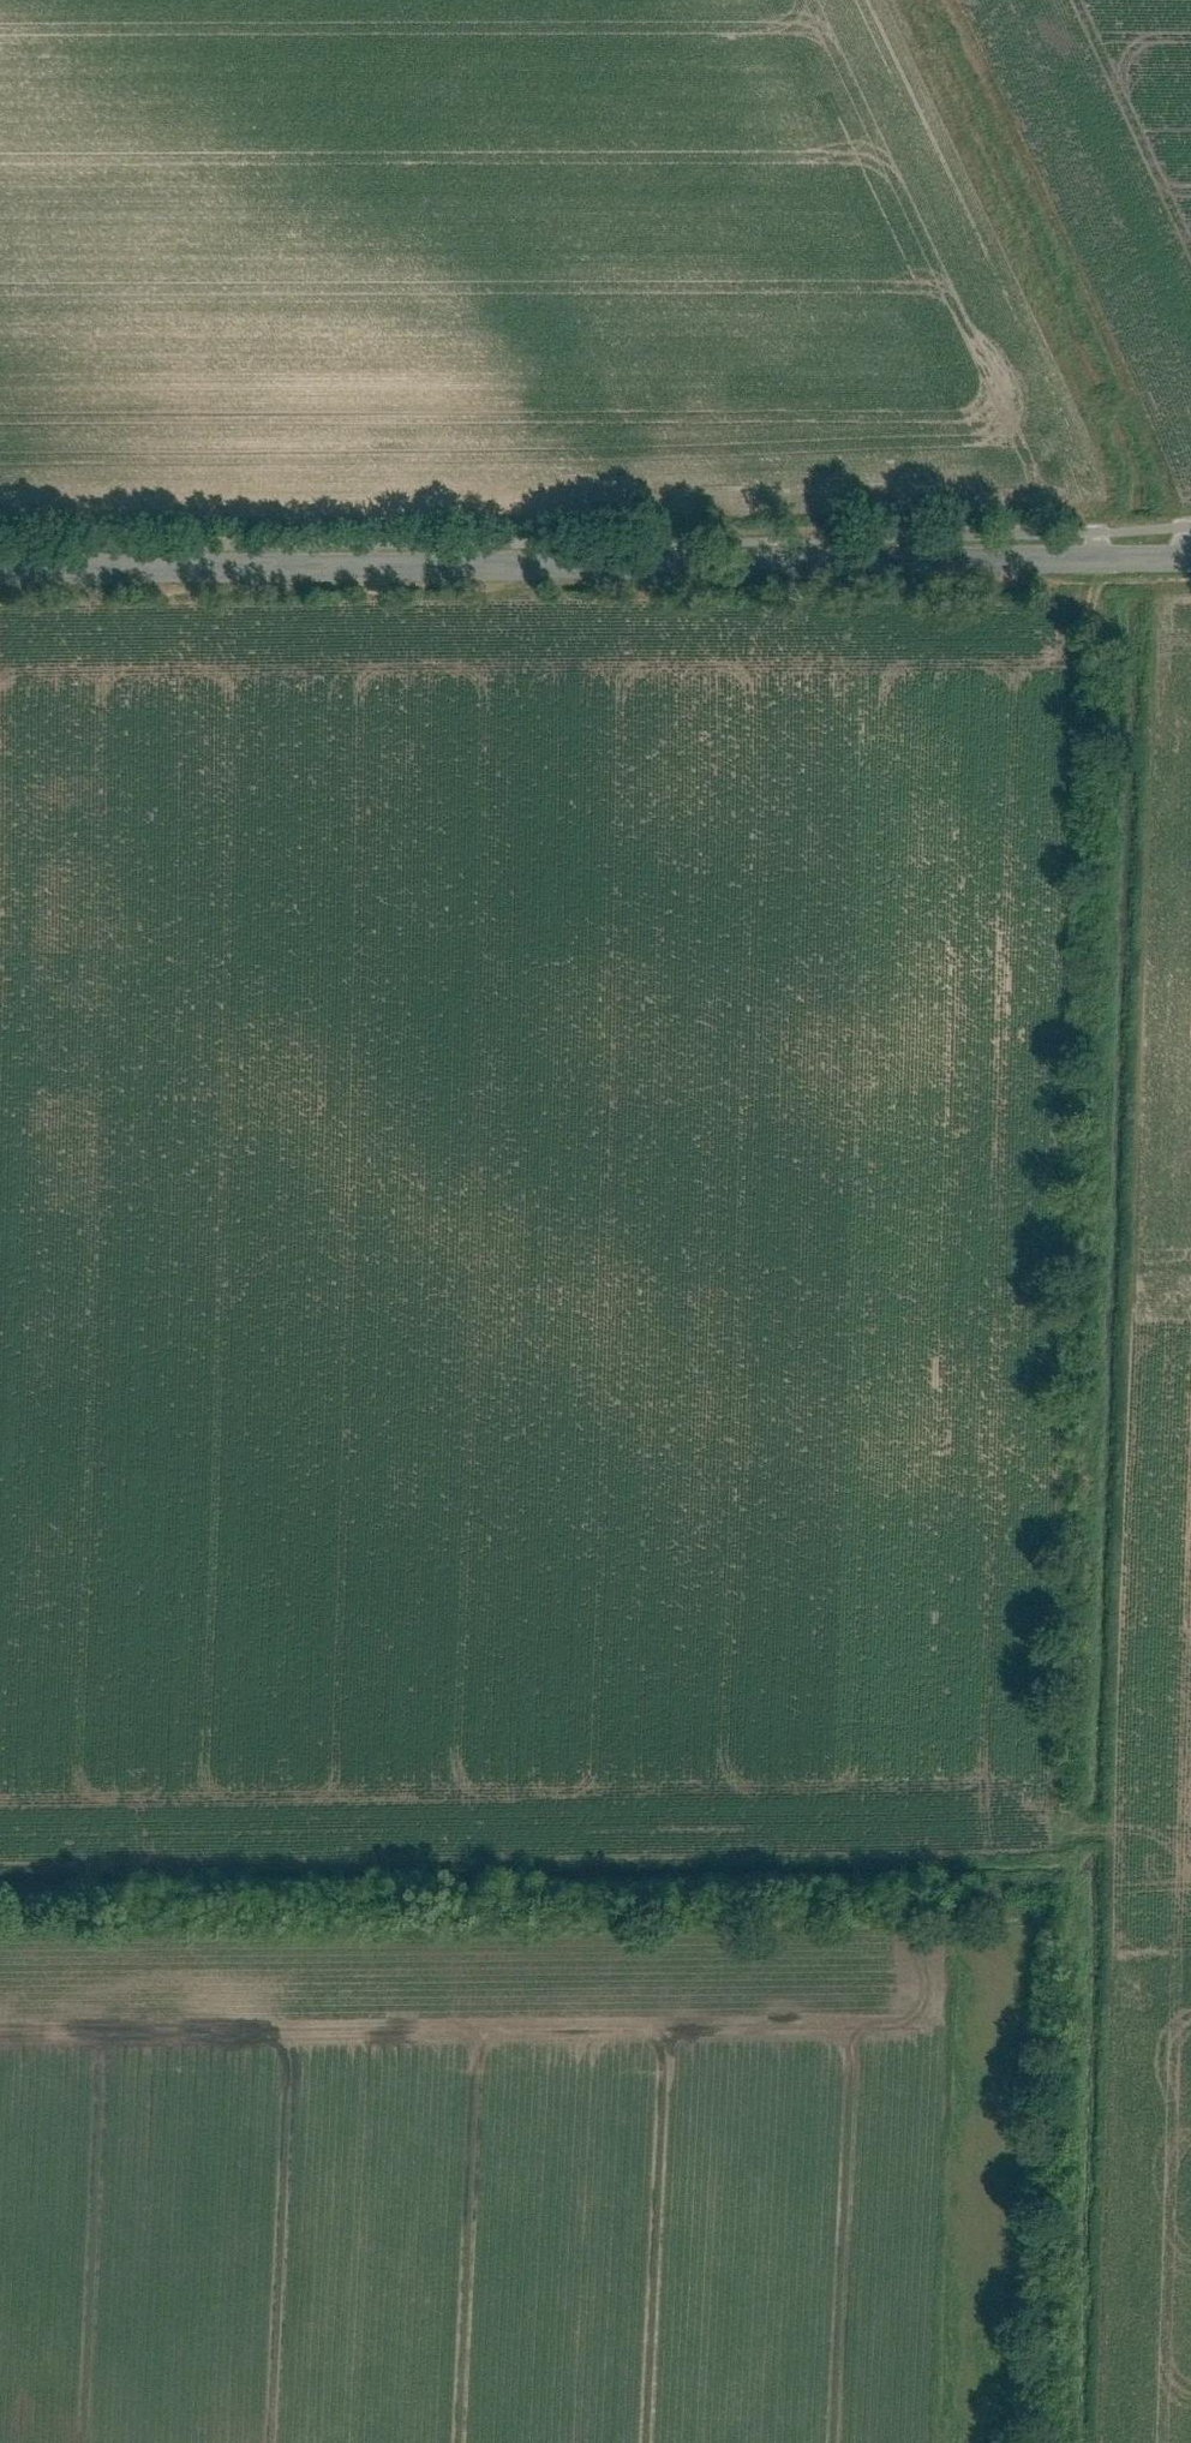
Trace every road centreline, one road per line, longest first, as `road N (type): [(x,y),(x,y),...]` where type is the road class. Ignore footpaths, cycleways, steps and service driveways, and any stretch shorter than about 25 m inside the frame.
road 1 (tertiary): [(0,576),(1190,562)]

